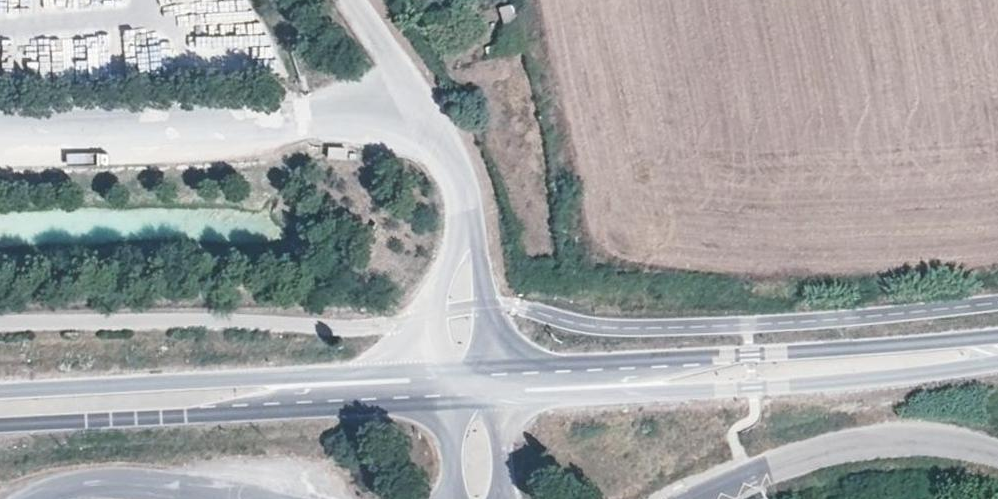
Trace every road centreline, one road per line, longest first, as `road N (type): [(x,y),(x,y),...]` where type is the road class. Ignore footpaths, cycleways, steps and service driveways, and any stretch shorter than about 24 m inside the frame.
road 1 (secondary): [(619,380),(752,385),(906,373),(997,354)]
road 2 (secondary): [(997,345),(750,356),(619,380)]
road 3 (secondary): [(0,425),(190,416),(316,393)]
road 4 (secondary): [(316,393),(190,381),(0,394)]
road 5 (tertiary): [(709,498),(805,459),(924,440),(997,460)]
road 6 (unclassified): [(470,242),(453,156),(354,0)]
road 7 (tertiary): [(43,498),(90,483),(256,498)]
road 8 (unclassified): [(470,242),(428,316),(429,388)]
road 9 (unclassified): [(502,385),(470,242)]

